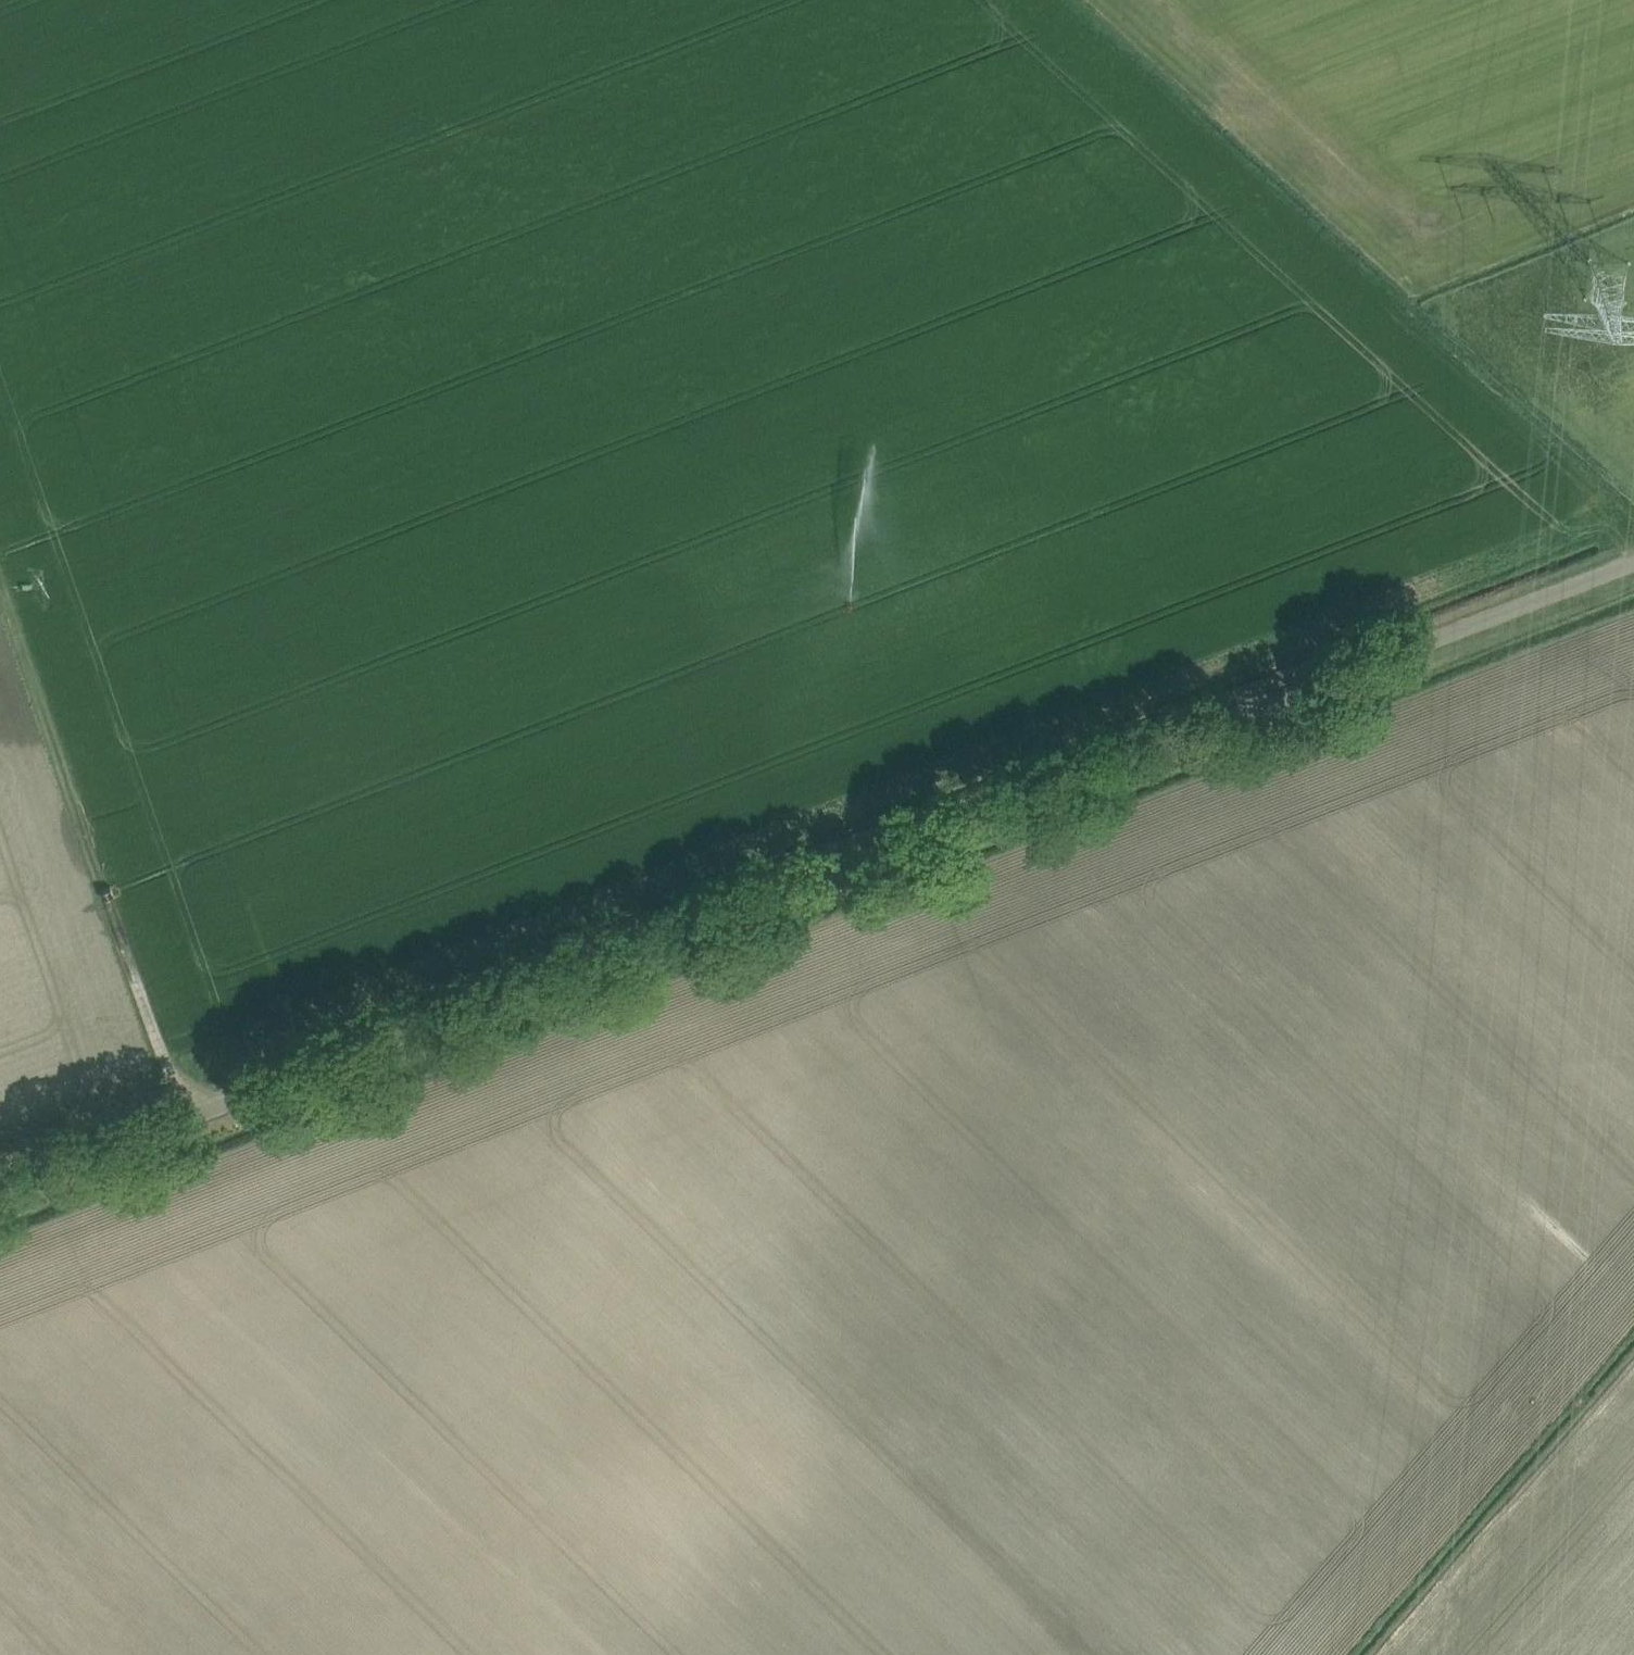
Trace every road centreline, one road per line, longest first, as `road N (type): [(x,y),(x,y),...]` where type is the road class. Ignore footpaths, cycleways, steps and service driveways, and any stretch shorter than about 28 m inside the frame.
road 1 (unclassified): [(0,1191),(1633,572)]
road 2 (track): [(0,581),(186,1117)]
road 3 (track): [(1349,1654),(1633,1328)]

